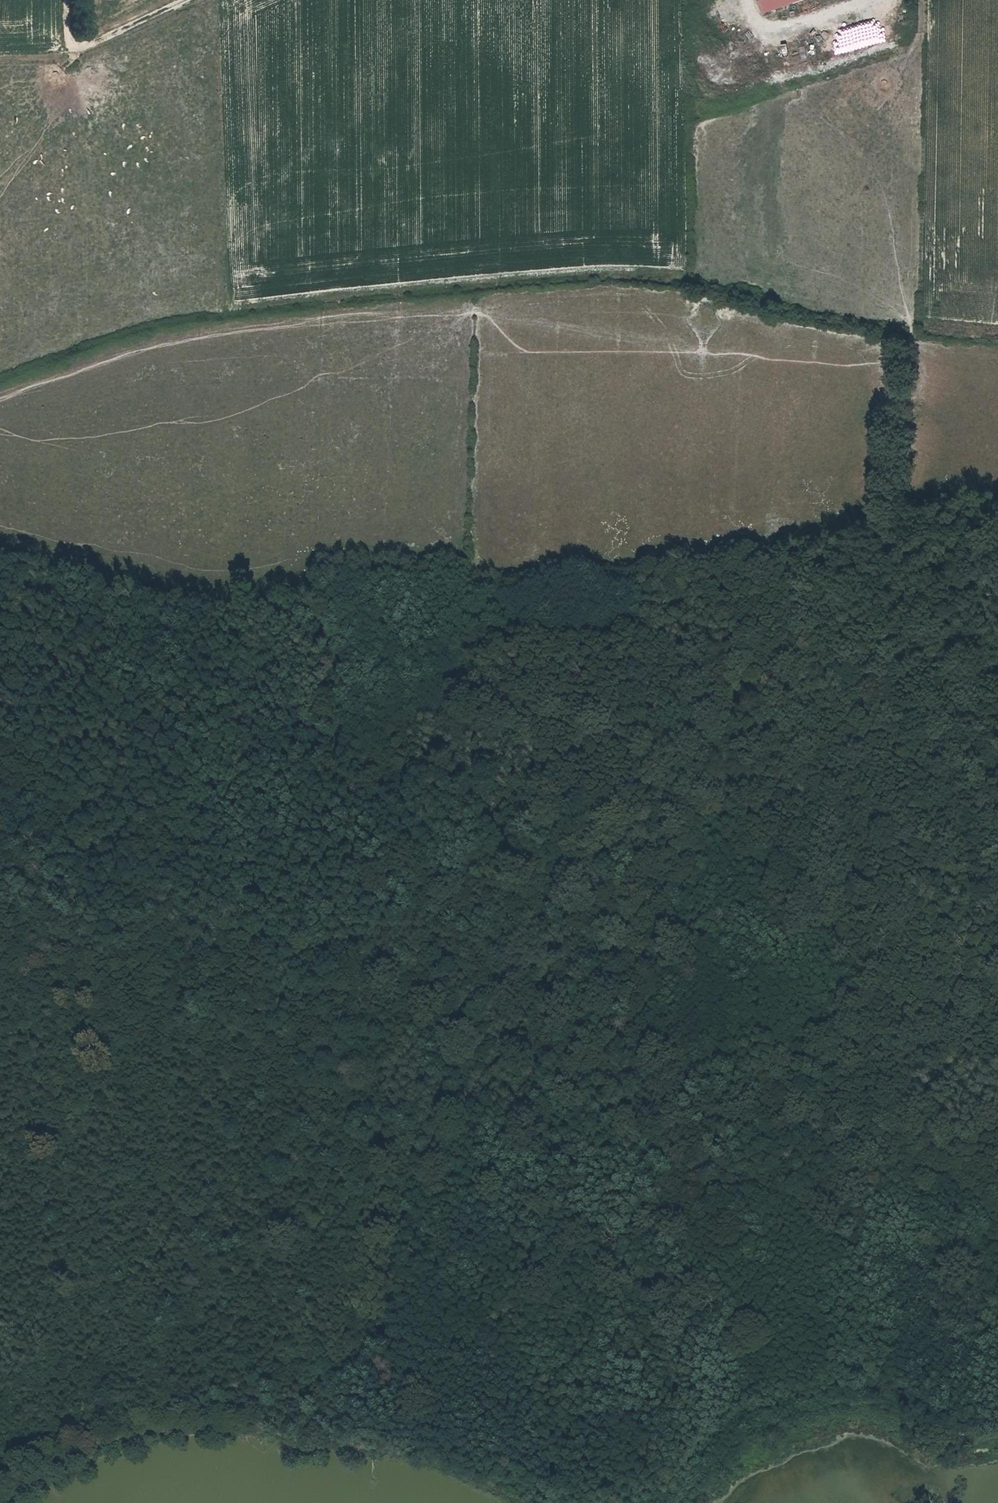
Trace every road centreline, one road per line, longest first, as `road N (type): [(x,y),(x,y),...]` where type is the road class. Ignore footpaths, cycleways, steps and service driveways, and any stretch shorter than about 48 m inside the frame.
road 1 (track): [(0,59),(74,53),(187,0)]

